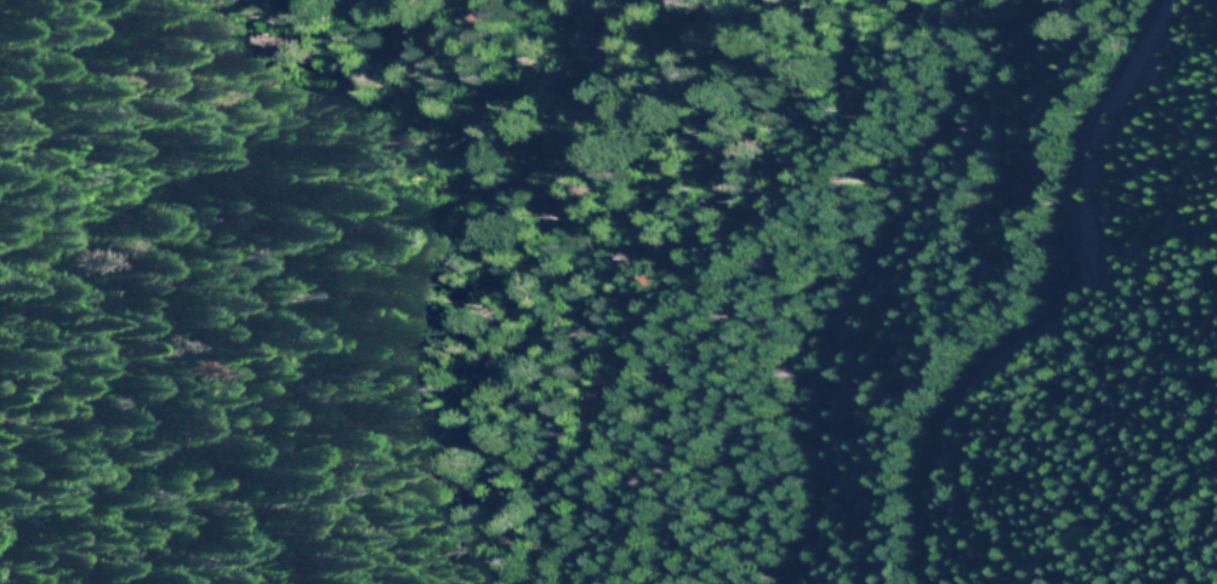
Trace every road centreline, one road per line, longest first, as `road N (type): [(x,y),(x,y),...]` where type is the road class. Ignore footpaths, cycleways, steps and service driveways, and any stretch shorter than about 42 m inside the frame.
road 1 (residential): [(1131,0),(1068,200),(1058,264),(940,387),(928,583)]

